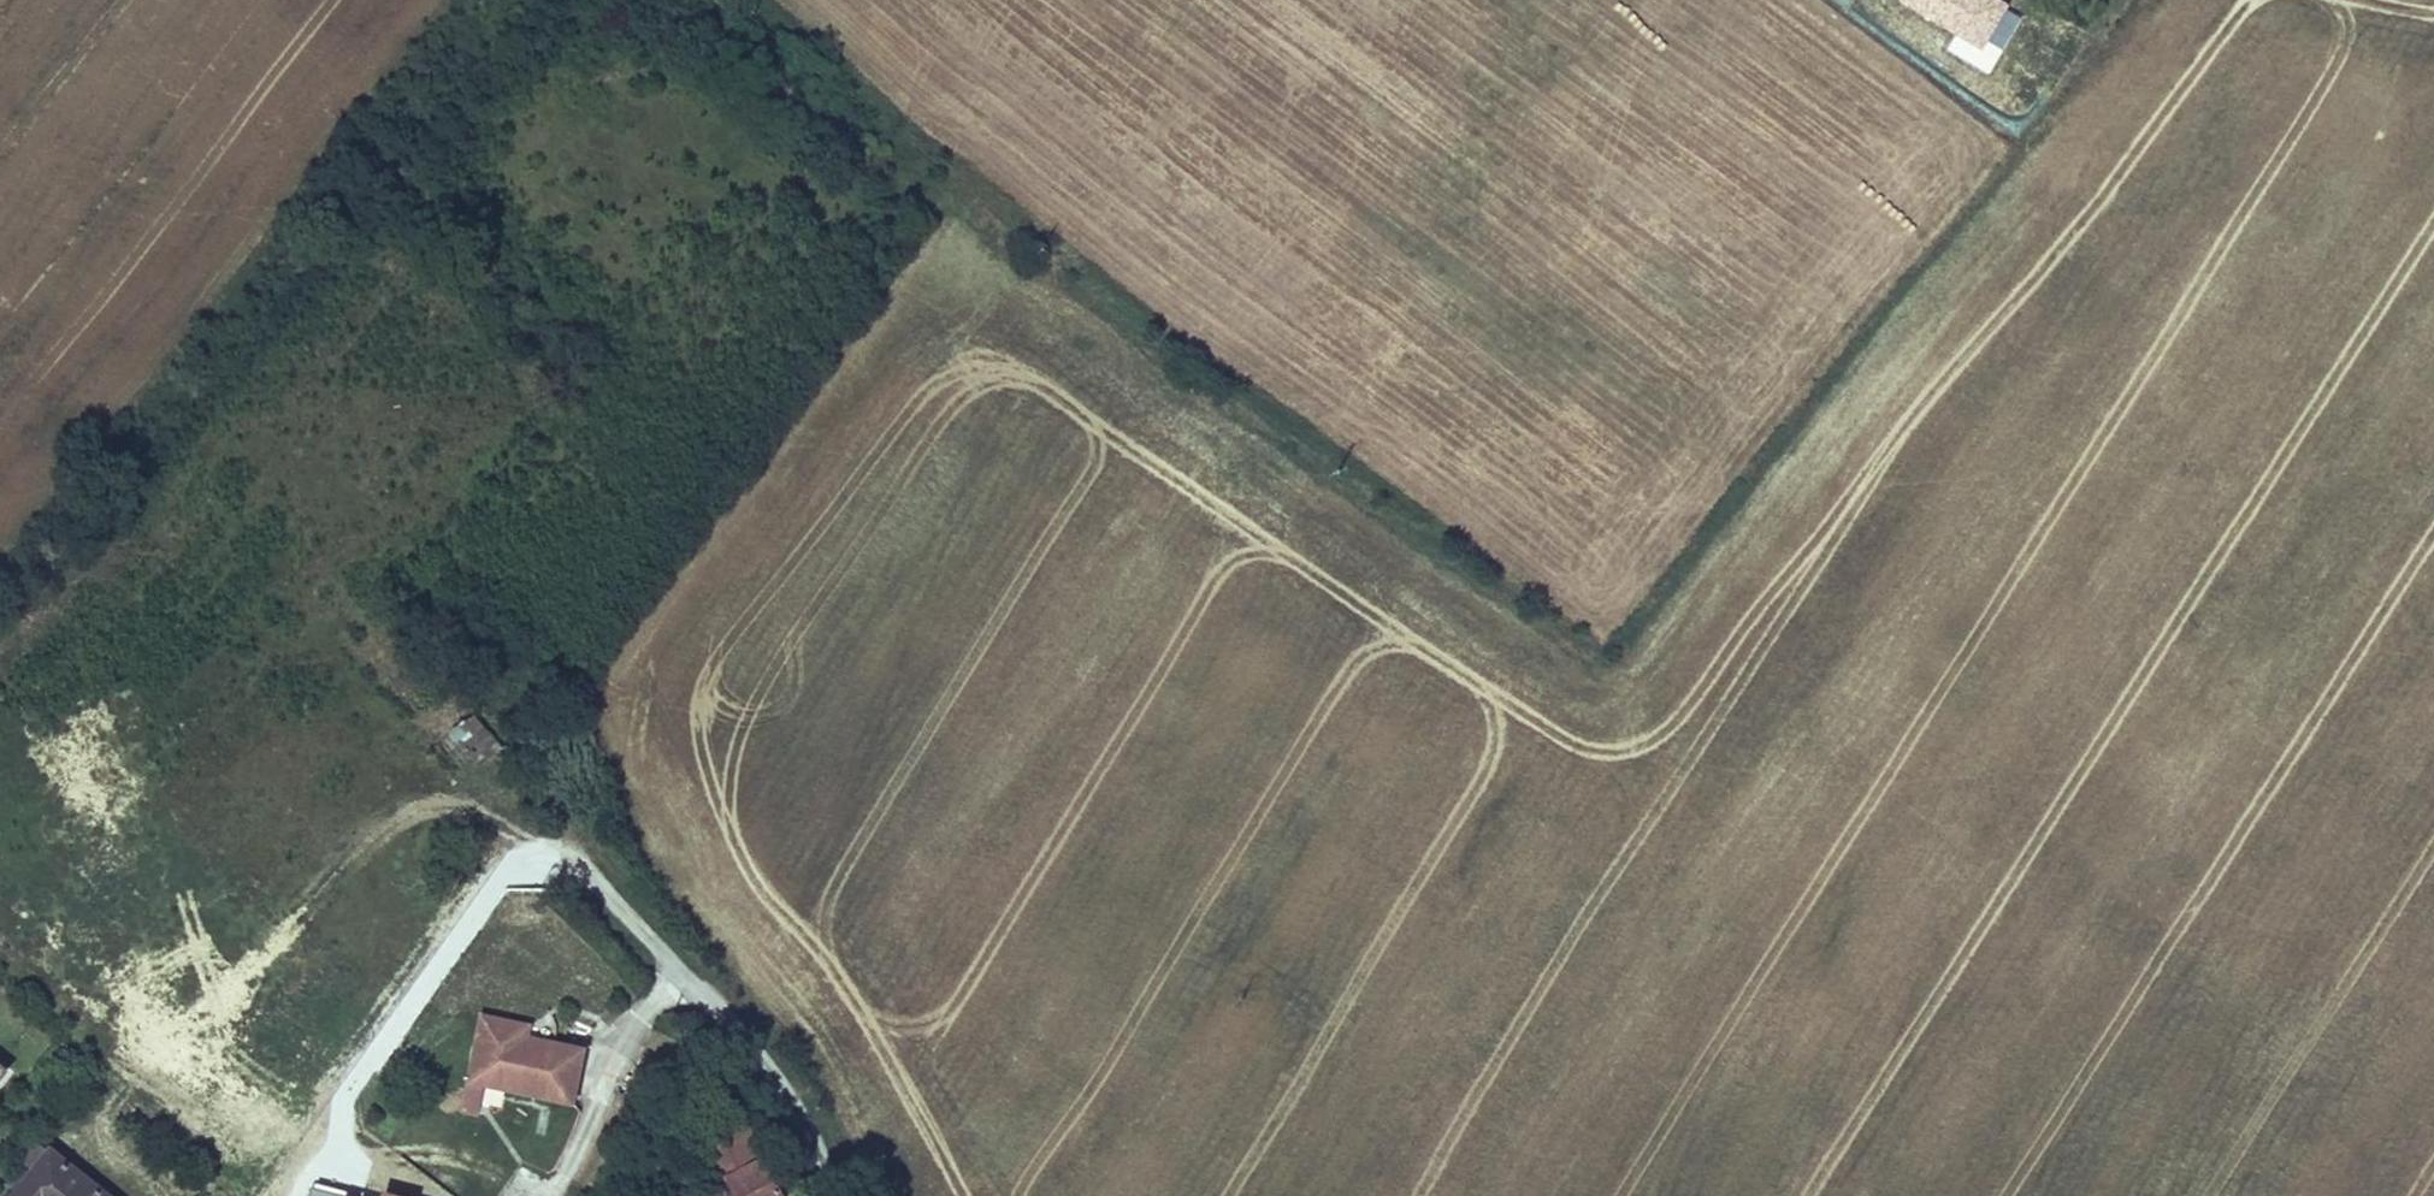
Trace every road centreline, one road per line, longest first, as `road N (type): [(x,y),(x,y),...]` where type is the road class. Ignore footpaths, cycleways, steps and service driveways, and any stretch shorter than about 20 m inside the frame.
road 1 (residential): [(544,857),(790,1108),(813,1195)]

